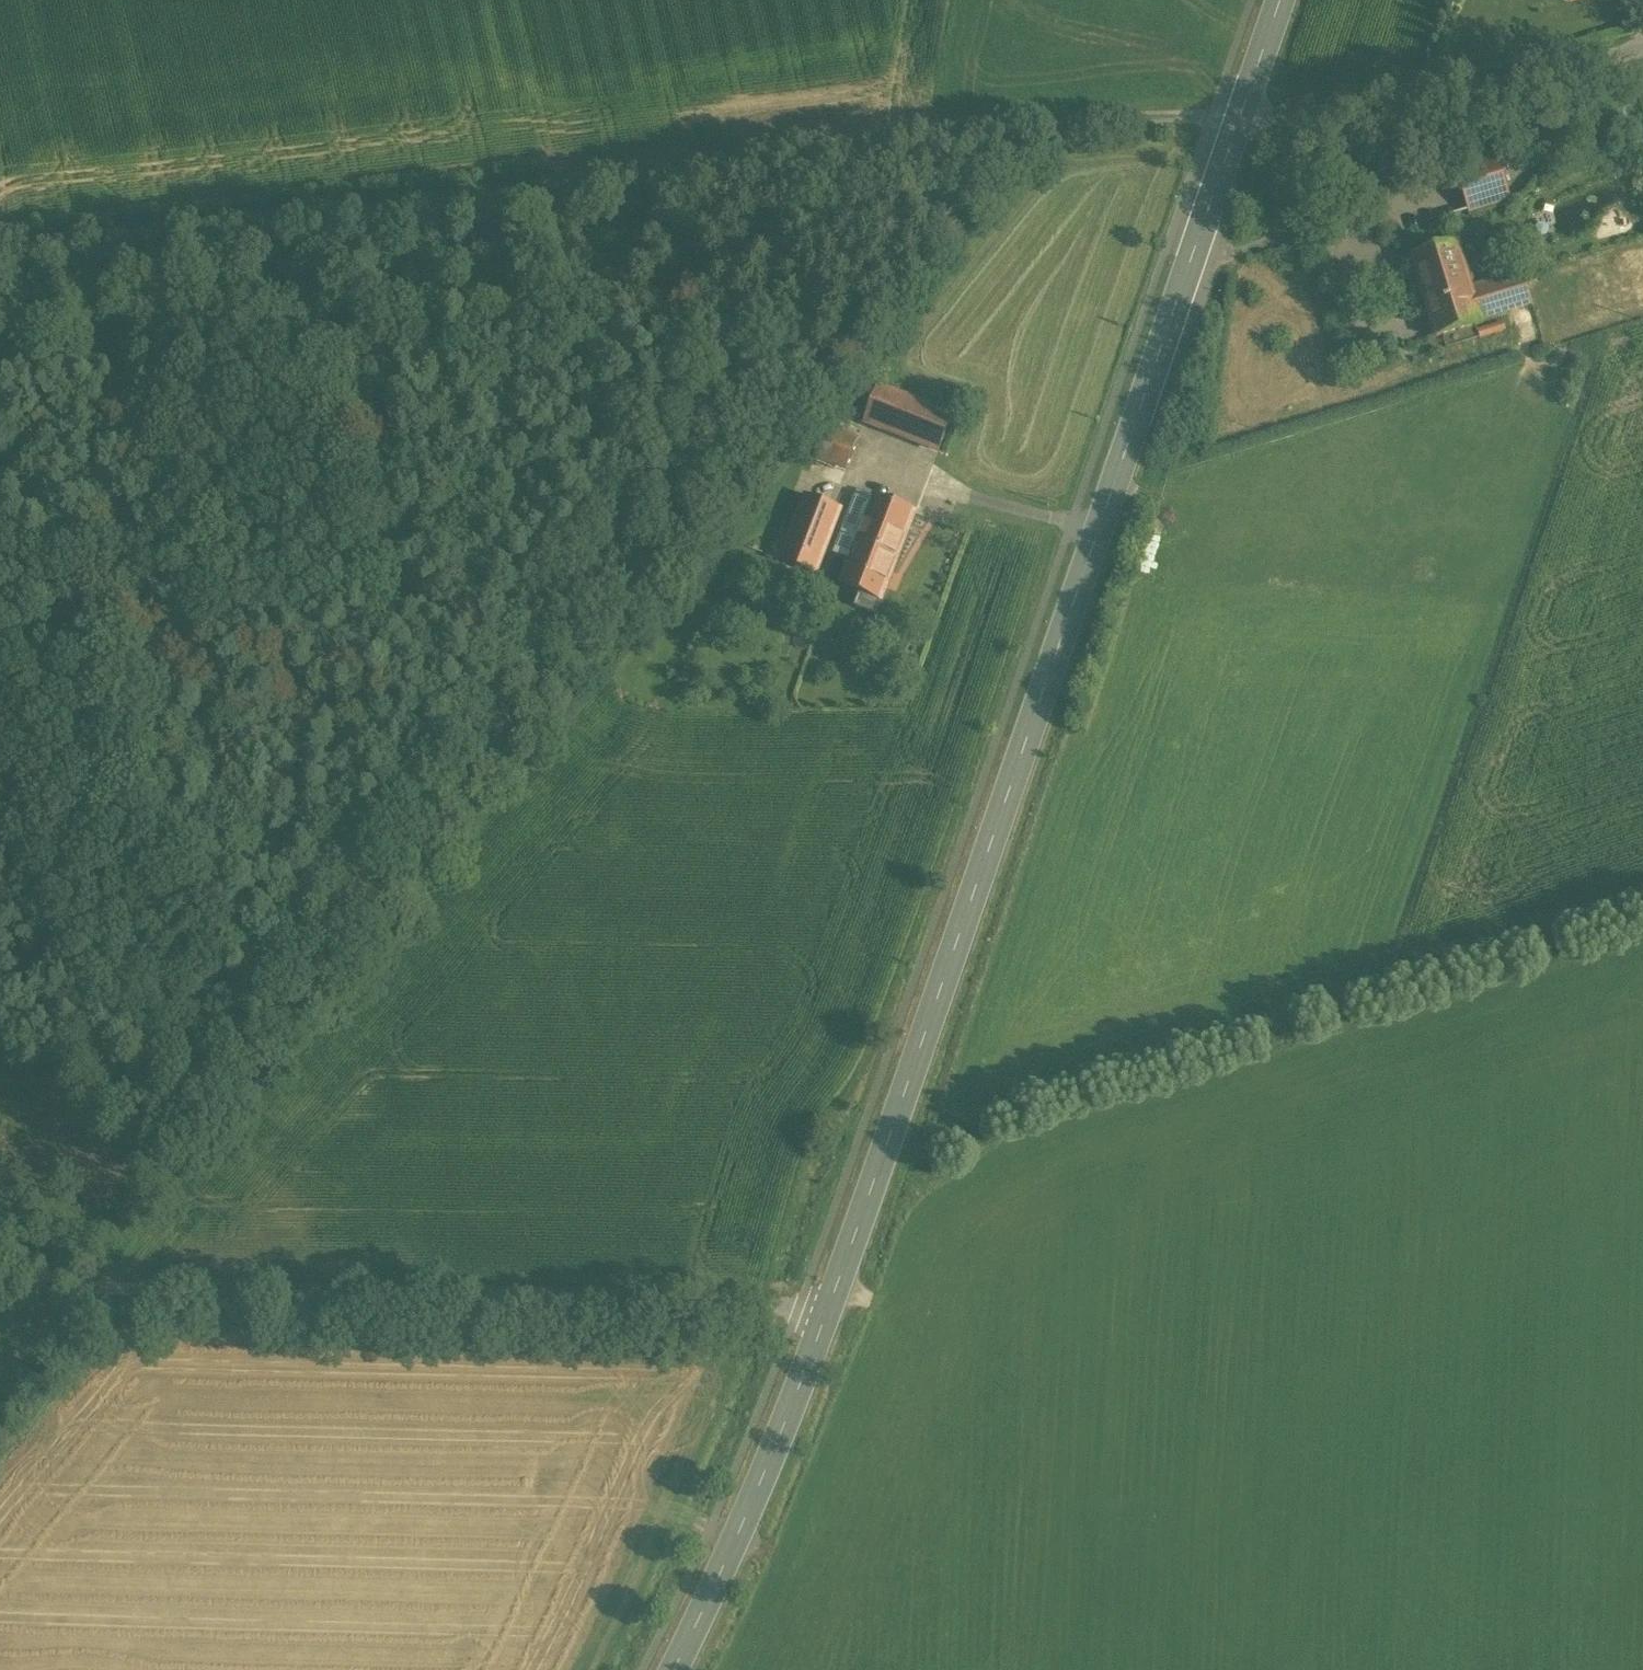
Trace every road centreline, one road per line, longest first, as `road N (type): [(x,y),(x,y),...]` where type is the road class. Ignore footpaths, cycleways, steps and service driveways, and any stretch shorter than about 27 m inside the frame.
road 1 (tertiary): [(827,1310),(1277,0)]
road 2 (track): [(0,252),(1215,111),(1238,115)]
road 3 (unclassified): [(0,1280),(827,1310)]
road 4 (tertiary): [(673,1669),(827,1310)]

